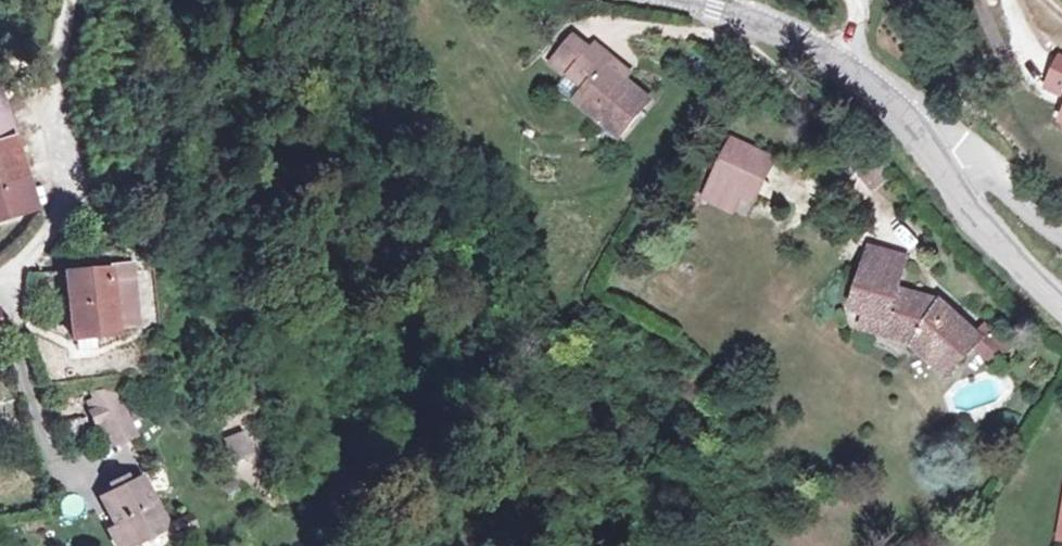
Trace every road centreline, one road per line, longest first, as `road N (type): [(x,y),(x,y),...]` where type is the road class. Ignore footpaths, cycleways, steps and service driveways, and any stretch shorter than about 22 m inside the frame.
road 1 (residential): [(77,0),(69,165),(57,226),(0,290)]
road 2 (tertiary): [(935,148),(848,61),(764,20),(689,0)]
road 3 (track): [(733,30),(817,114),(903,245)]
road 4 (track): [(70,491),(42,432),(8,287)]
road 5 (tertiary): [(1061,305),(979,218),(935,148)]
road 6 (residential): [(1061,239),(978,159),(935,148)]

